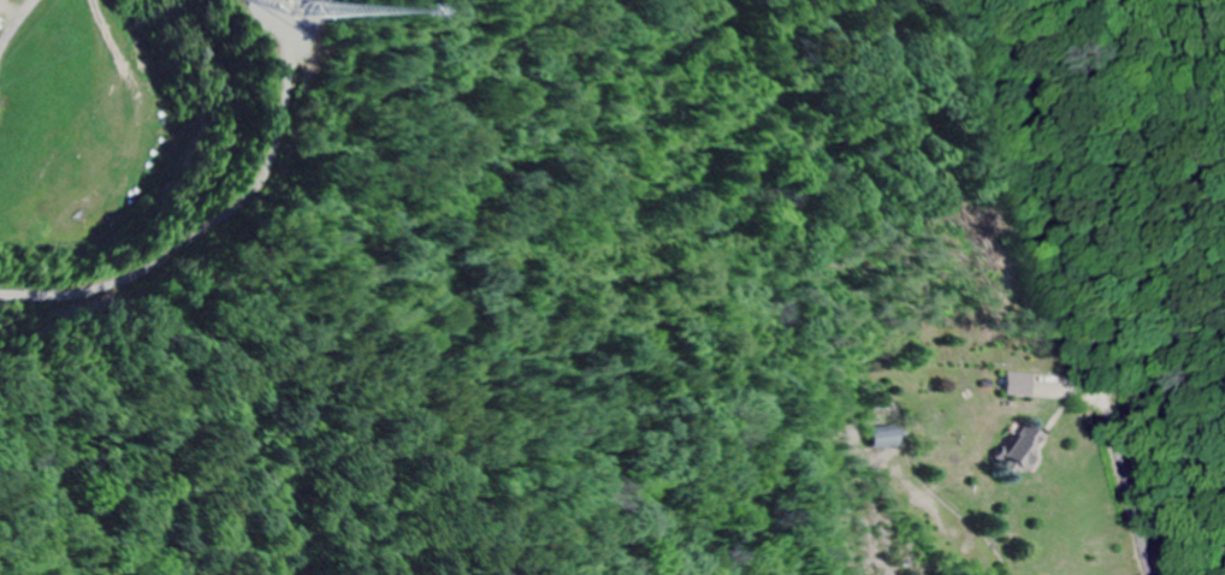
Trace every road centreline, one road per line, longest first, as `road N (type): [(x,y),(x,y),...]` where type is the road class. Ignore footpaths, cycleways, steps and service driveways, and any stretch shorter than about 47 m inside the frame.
road 1 (track): [(0,294),(70,296),(110,286),(209,231),(261,185),(279,150),(296,25)]
road 2 (residential): [(1147,574),(1109,423),(1088,389)]

